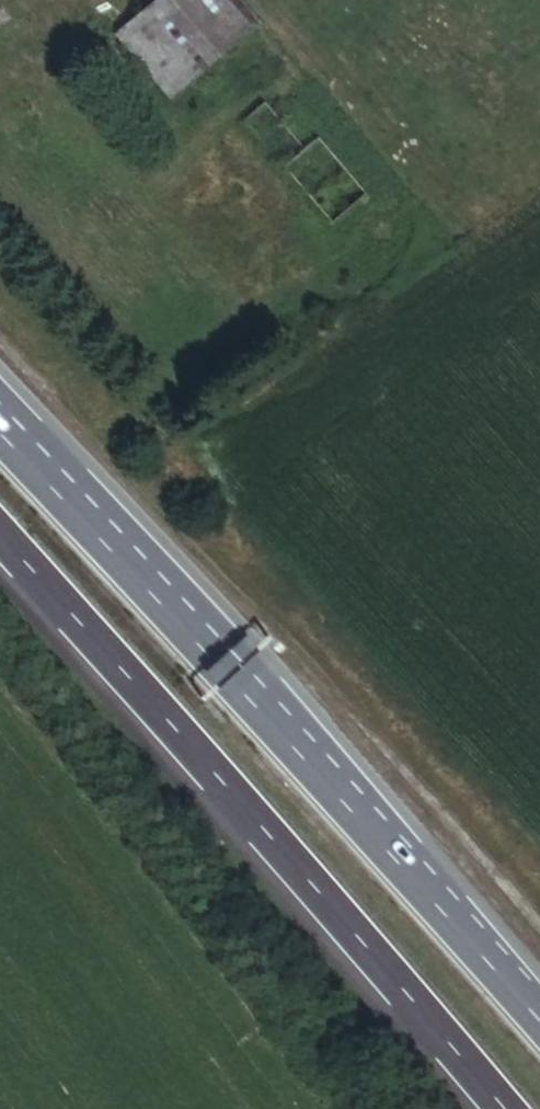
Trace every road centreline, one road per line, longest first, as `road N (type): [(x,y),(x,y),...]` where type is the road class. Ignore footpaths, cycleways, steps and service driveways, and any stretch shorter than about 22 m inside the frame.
road 1 (motorway): [(539,1007),(73,463),(0,389)]
road 2 (motorway): [(0,534),(508,1108)]

